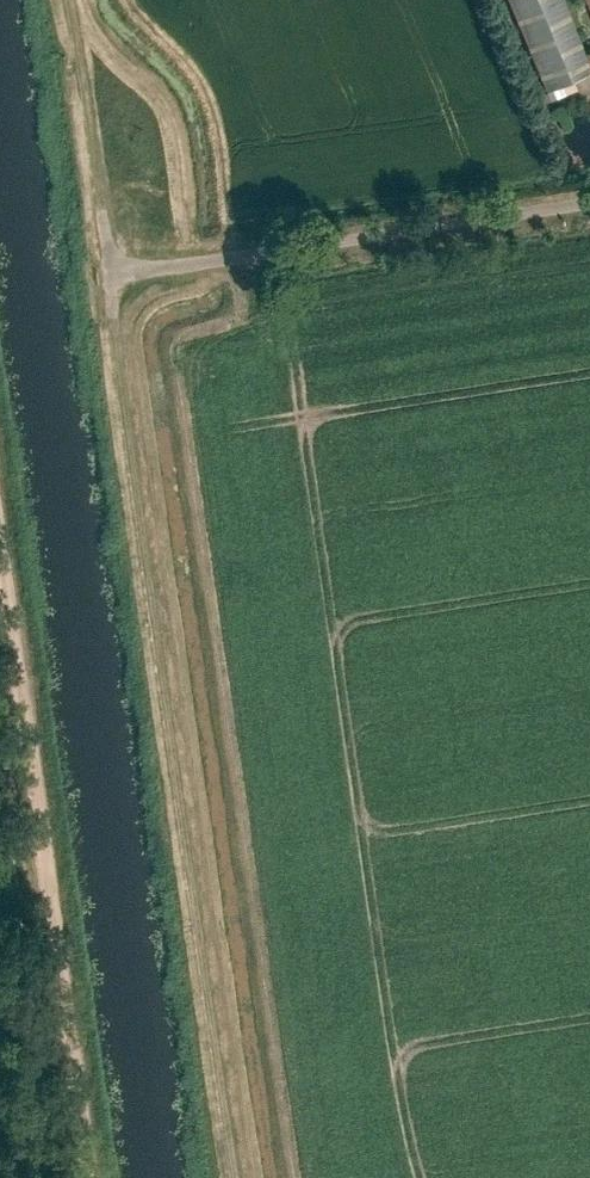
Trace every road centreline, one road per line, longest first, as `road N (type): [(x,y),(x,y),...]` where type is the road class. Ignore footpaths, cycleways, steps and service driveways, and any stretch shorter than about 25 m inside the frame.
road 1 (track): [(68,0),(224,1177)]
road 2 (track): [(89,1177),(0,560)]
road 3 (unclassified): [(110,276),(589,201)]

